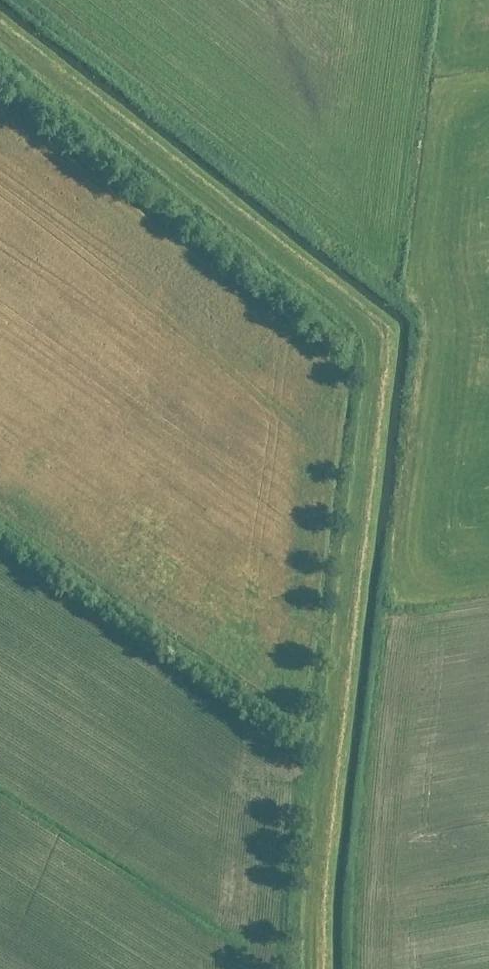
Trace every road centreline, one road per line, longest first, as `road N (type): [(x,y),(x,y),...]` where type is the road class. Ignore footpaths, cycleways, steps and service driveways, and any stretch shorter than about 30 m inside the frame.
road 1 (track): [(0,44),(355,318),(370,359),(309,843),(307,968)]

